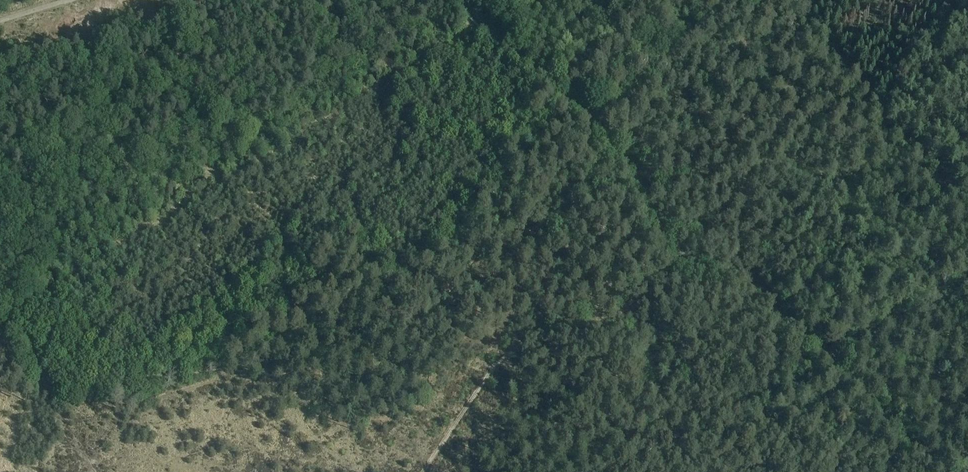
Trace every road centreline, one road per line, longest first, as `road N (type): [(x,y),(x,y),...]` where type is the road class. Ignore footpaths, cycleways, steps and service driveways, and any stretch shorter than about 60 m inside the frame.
road 1 (track): [(816,348),(743,278),(674,250),(624,158),(463,0)]
road 2 (track): [(423,471),(519,342),(624,313),(677,260)]
road 3 (track): [(940,471),(816,348)]

